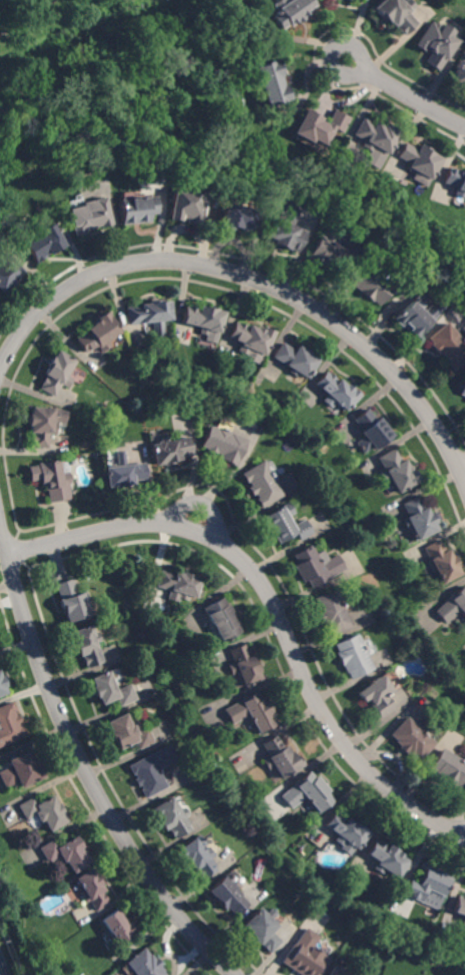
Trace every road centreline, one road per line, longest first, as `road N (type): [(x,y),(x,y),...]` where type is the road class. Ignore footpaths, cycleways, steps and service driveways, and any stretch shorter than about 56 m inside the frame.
road 1 (residential): [(8,553),(142,524),(191,529),(232,551),(267,588),(318,703),(355,757),(414,809),(464,835)]
road 2 (residential): [(0,372),(32,320),(75,284),(131,264),(206,265),(281,291),(364,344),(426,412),(464,481)]
road 3 (residential): [(236,974),(169,904),(91,778),(41,665),(0,519)]
road 4 (residential): [(464,127),(346,59)]

